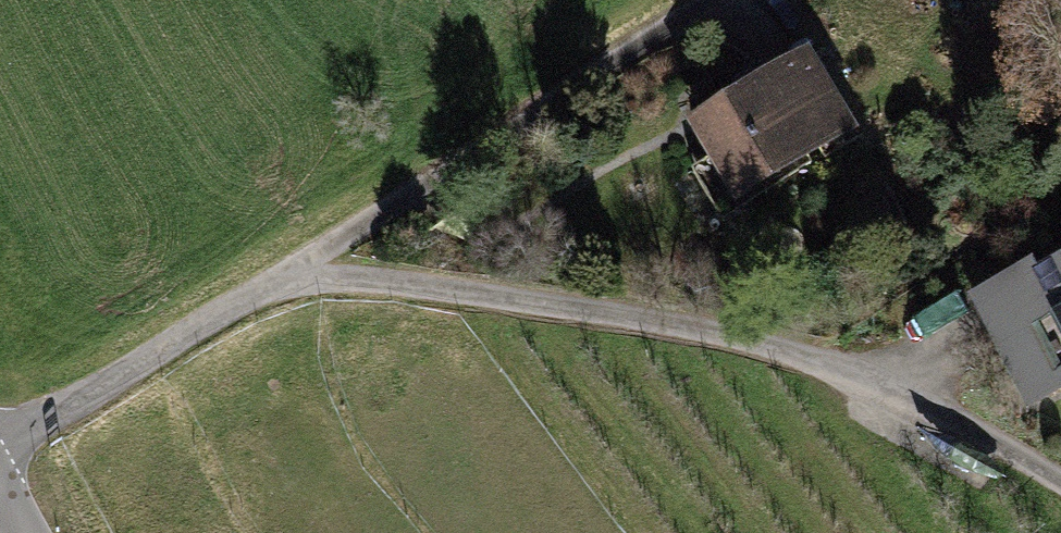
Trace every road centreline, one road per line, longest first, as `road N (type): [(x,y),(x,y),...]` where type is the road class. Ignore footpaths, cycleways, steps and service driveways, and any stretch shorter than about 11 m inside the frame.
road 1 (track): [(0,445),(287,274),(712,0)]
road 2 (track): [(1060,482),(976,431),(803,355),(626,316),(287,274)]

